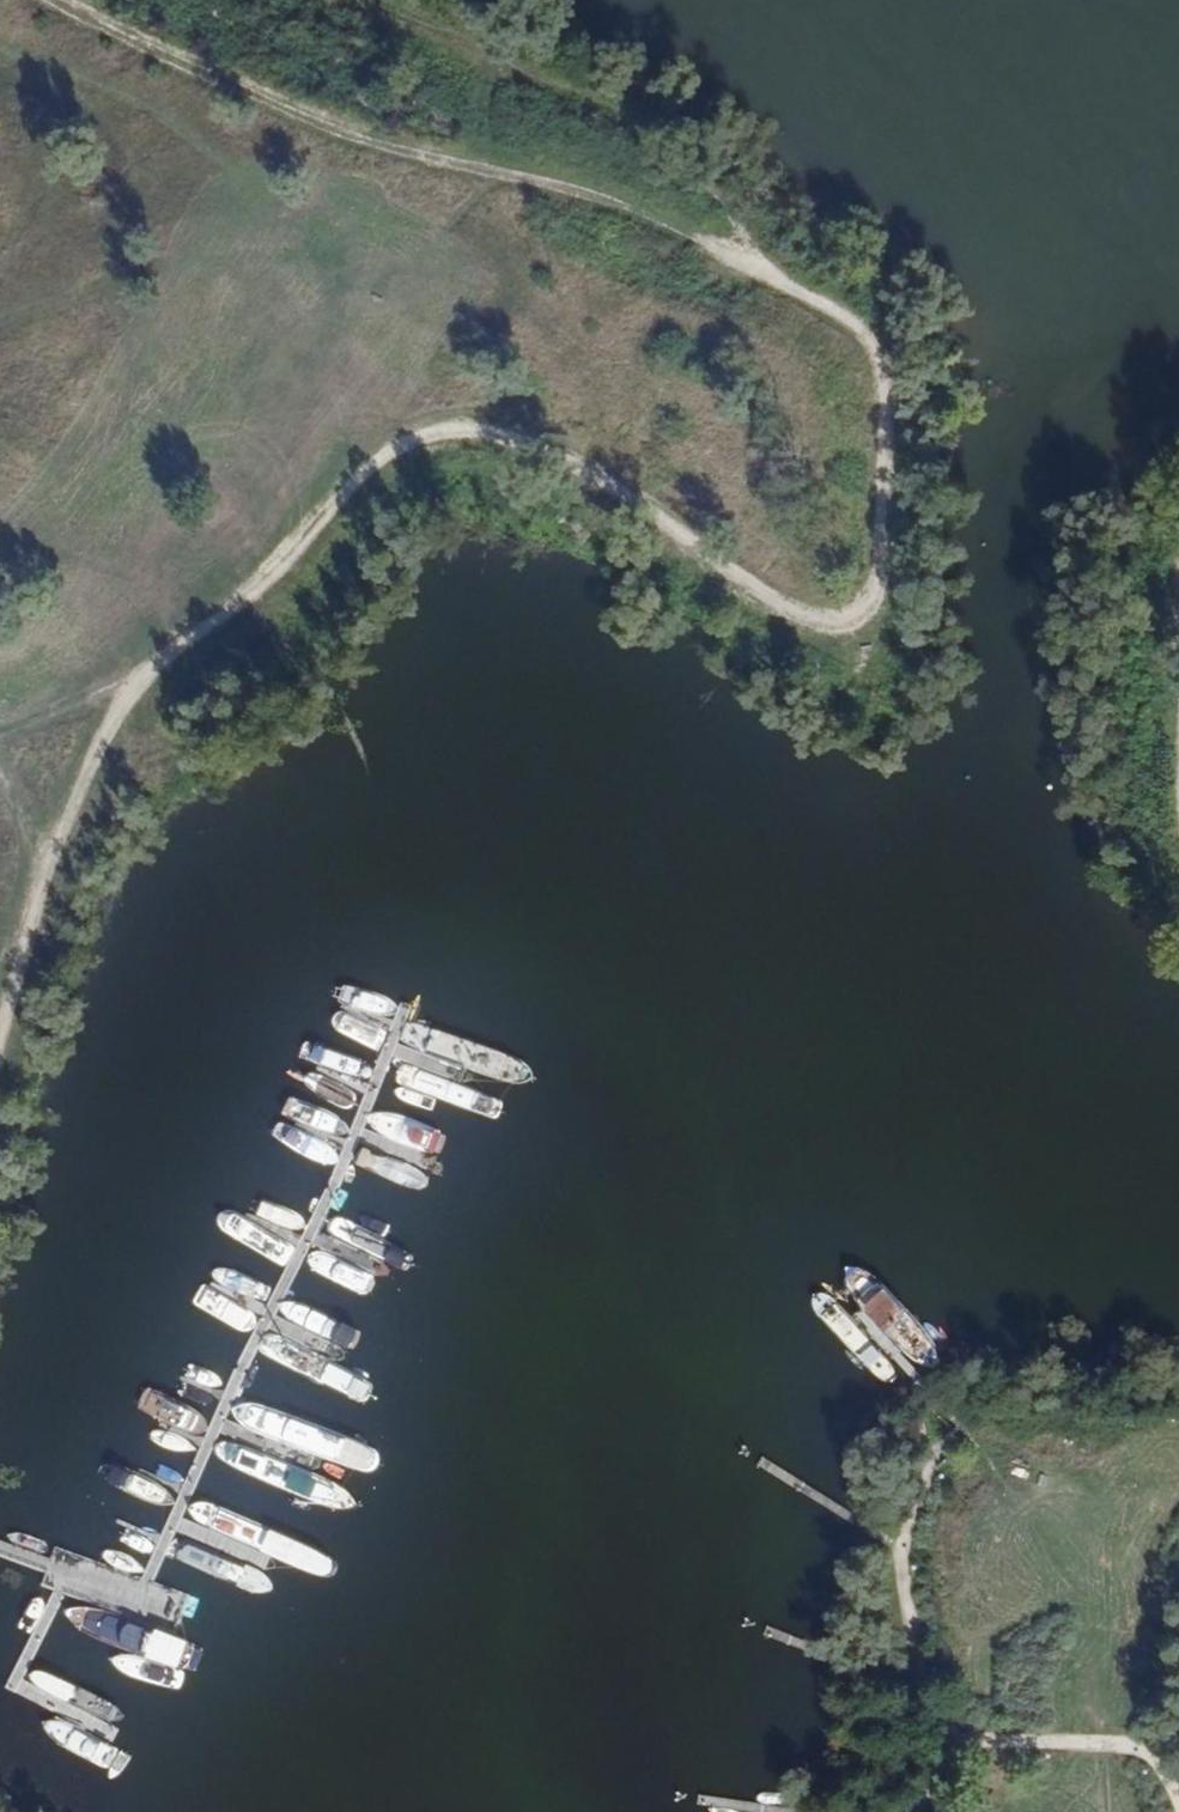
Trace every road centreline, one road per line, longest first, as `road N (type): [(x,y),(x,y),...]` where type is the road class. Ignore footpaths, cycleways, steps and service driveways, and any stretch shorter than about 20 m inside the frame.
road 1 (track): [(143,682),(281,586),(386,468),(421,446),(468,436),(531,449),(606,480),(808,622),(850,625),(883,607),(894,384),(877,342),(733,255)]
road 2 (track): [(0,1064),(42,904),(94,764),(143,682)]
road 3 (track): [(1178,1798),(1155,1759),(1108,1748),(954,1743),(918,1811)]

